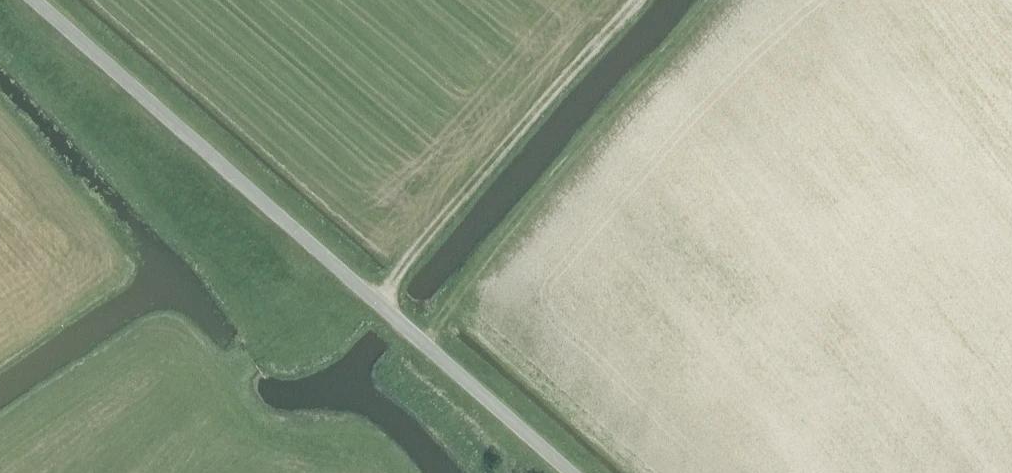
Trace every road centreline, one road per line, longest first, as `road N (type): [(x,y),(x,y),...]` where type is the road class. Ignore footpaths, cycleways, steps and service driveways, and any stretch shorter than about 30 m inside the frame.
road 1 (unclassified): [(567,472),(31,0)]

